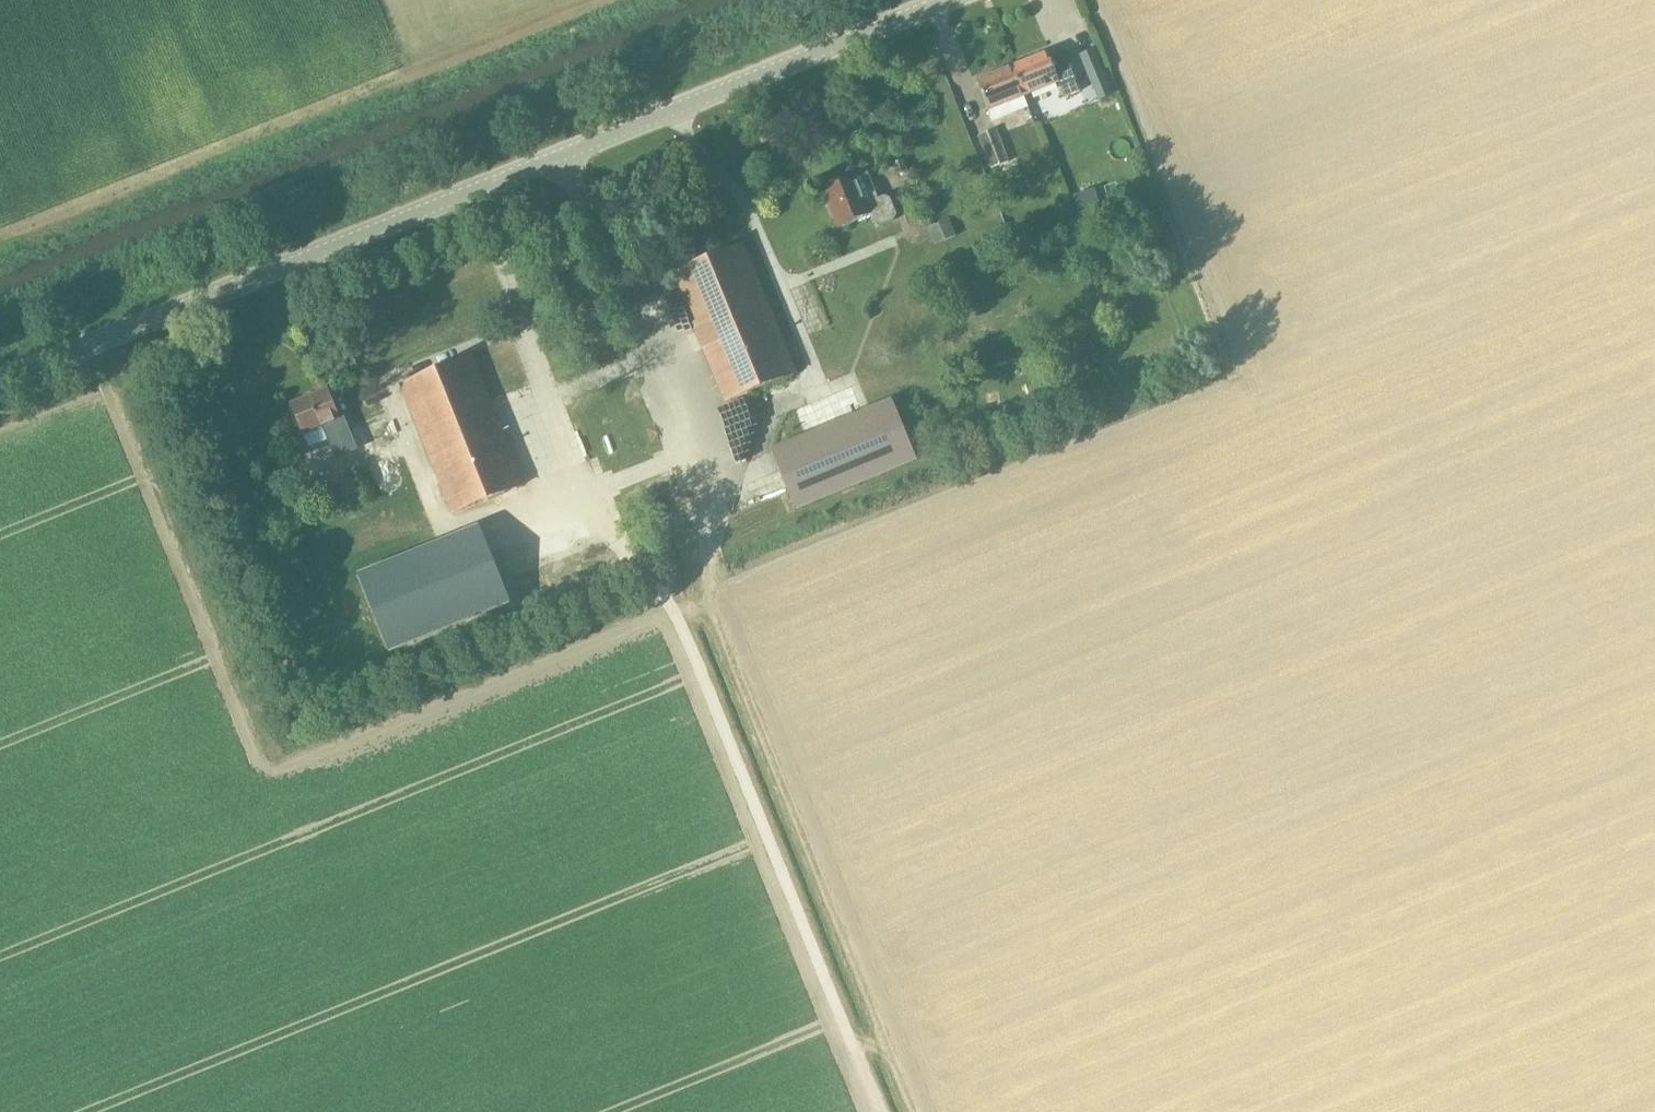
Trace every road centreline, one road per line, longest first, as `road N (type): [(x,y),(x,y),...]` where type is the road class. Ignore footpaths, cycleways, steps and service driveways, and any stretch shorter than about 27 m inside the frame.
road 1 (unclassified): [(0,380),(947,0)]

